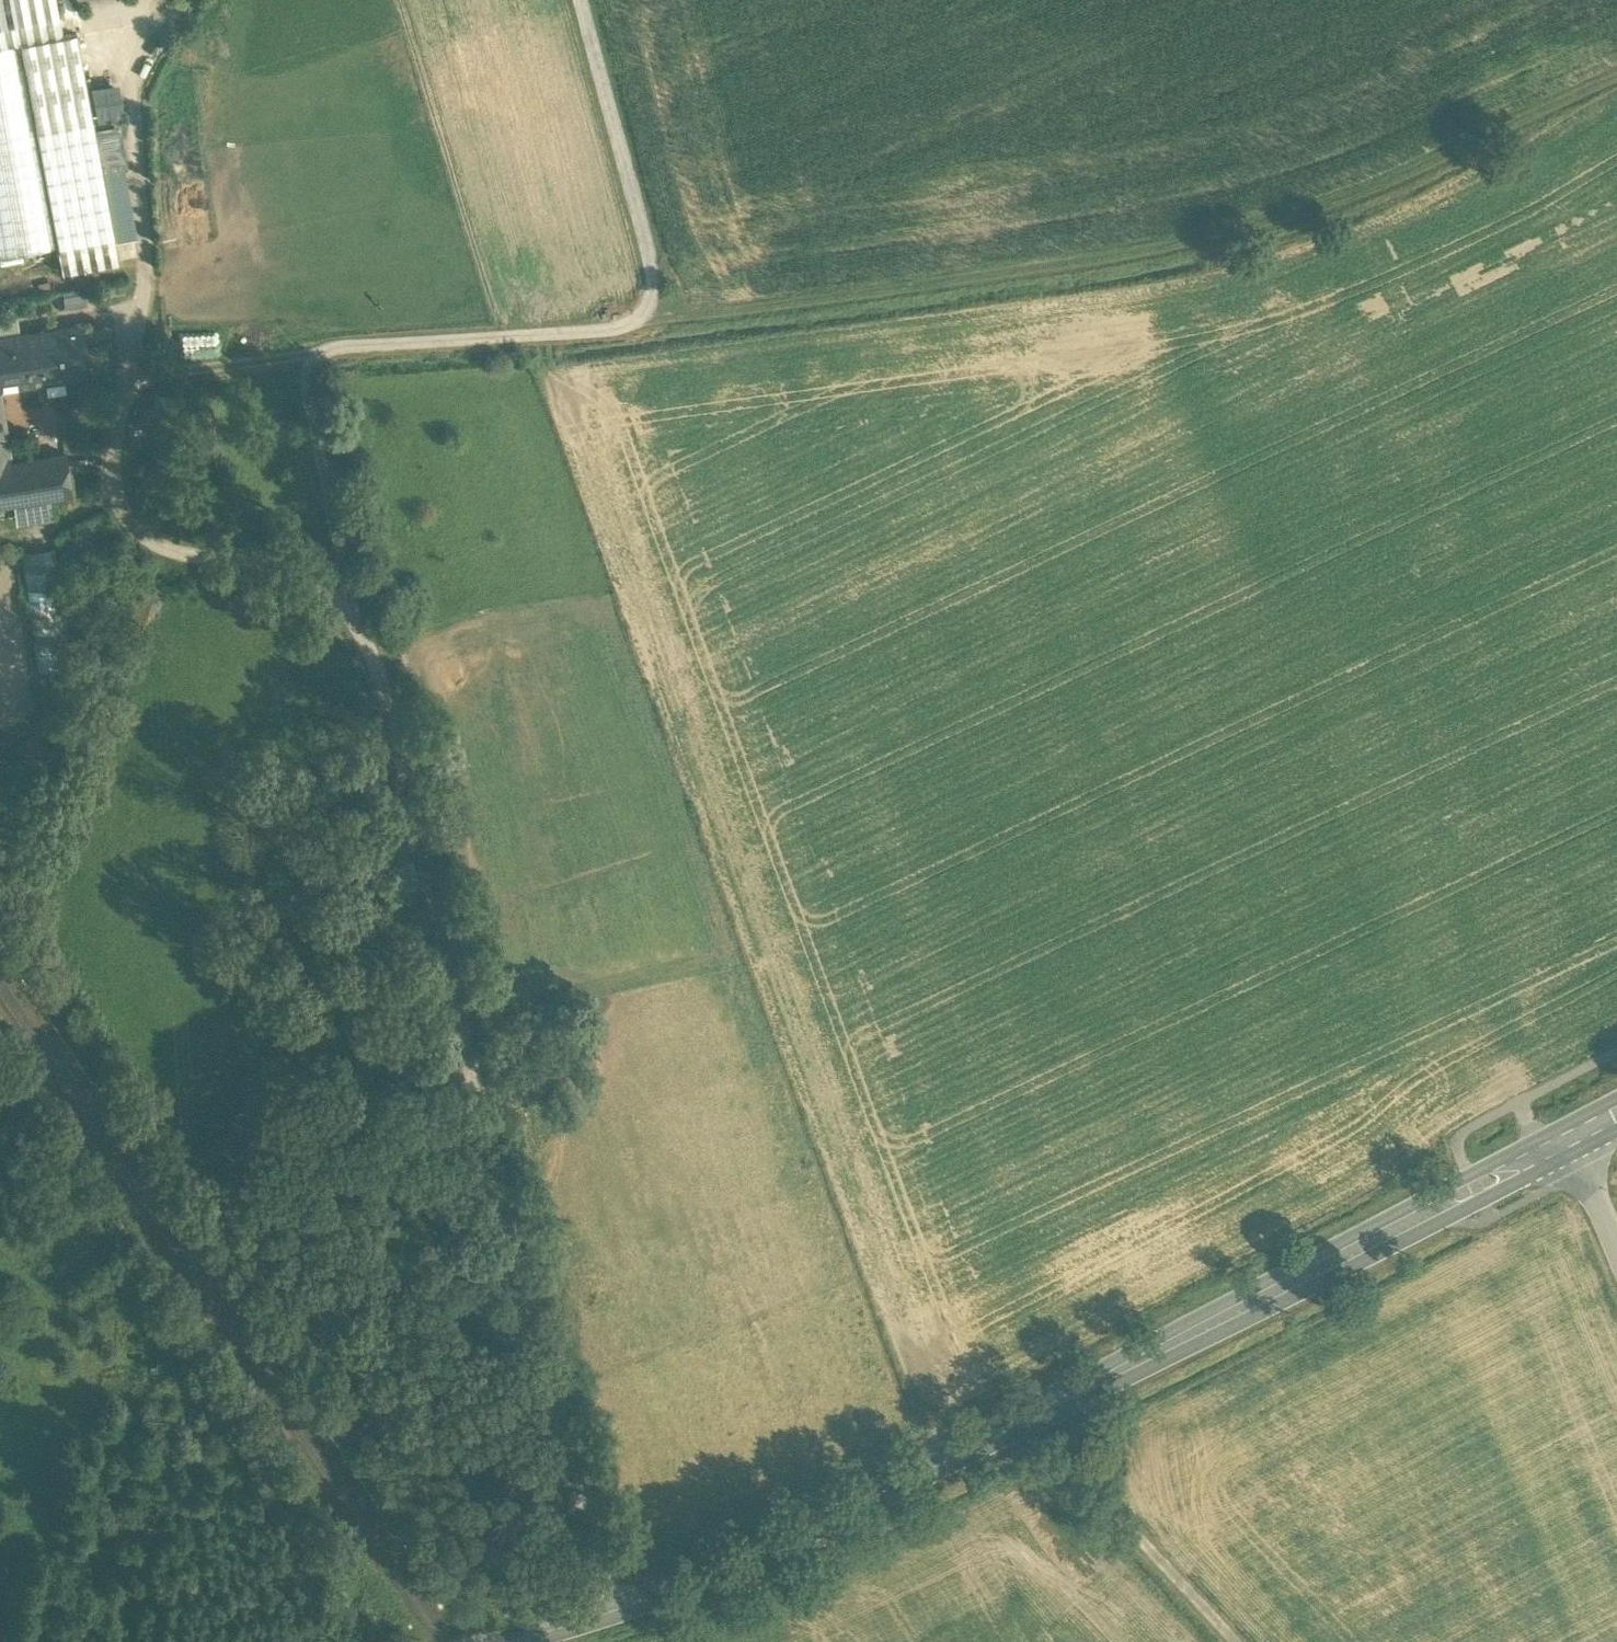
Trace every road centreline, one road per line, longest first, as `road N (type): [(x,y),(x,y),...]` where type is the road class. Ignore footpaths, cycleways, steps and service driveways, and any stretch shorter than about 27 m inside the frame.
road 1 (secondary): [(1569,1140),(756,1553),(623,1606),(496,1641)]
road 2 (track): [(647,314),(725,313),(1211,238),(1331,207),(1616,81)]
road 3 (track): [(166,0),(143,72),(127,389)]
road 4 (track): [(1242,1641),(1121,1515)]
road 5 (unclassified): [(1616,1254),(1569,1140)]

